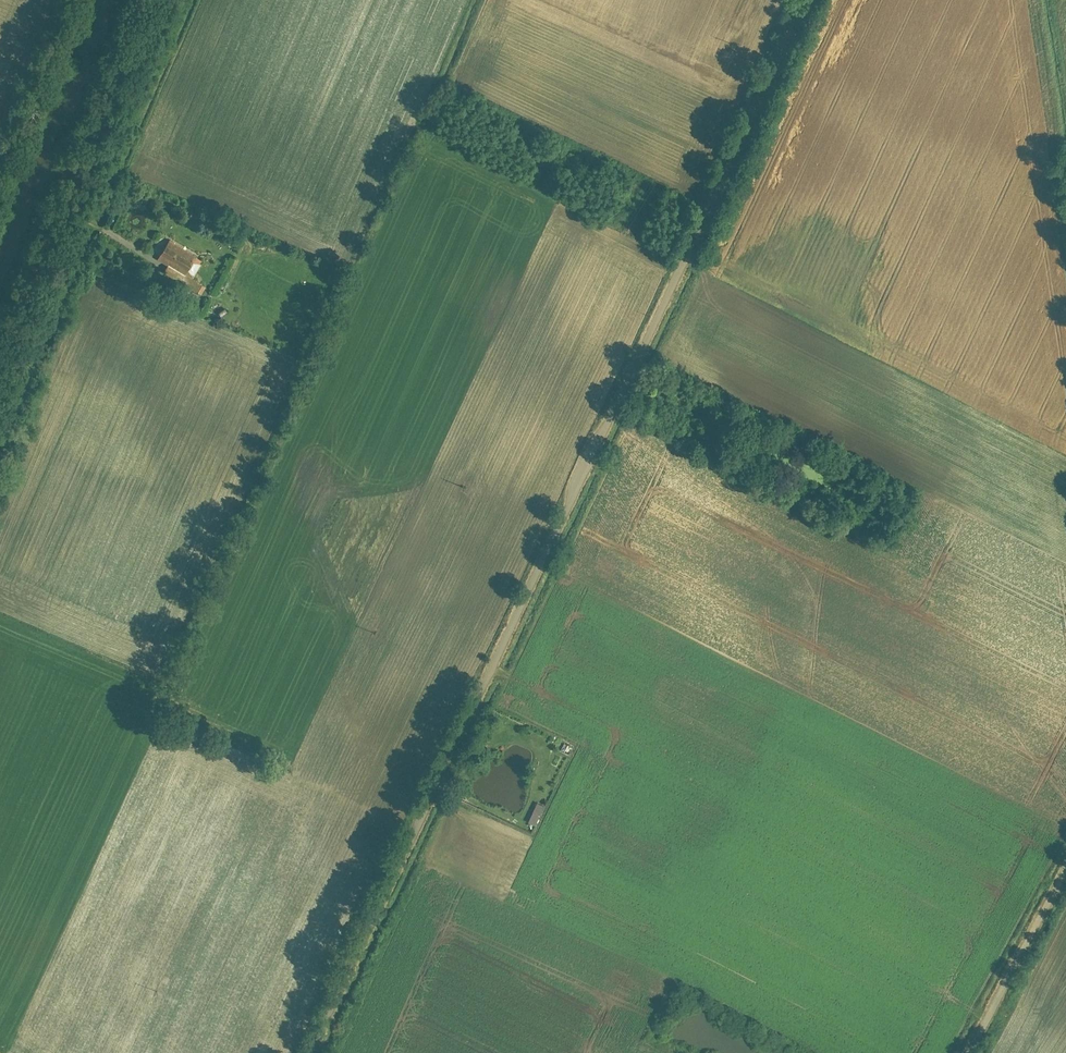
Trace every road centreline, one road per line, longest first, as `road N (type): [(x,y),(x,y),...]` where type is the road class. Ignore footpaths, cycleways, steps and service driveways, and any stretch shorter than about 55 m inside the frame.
road 1 (residential): [(314,1052),(807,0)]
road 2 (unclassified): [(152,0),(0,362)]
road 3 (unclassified): [(1065,871),(969,1052)]

